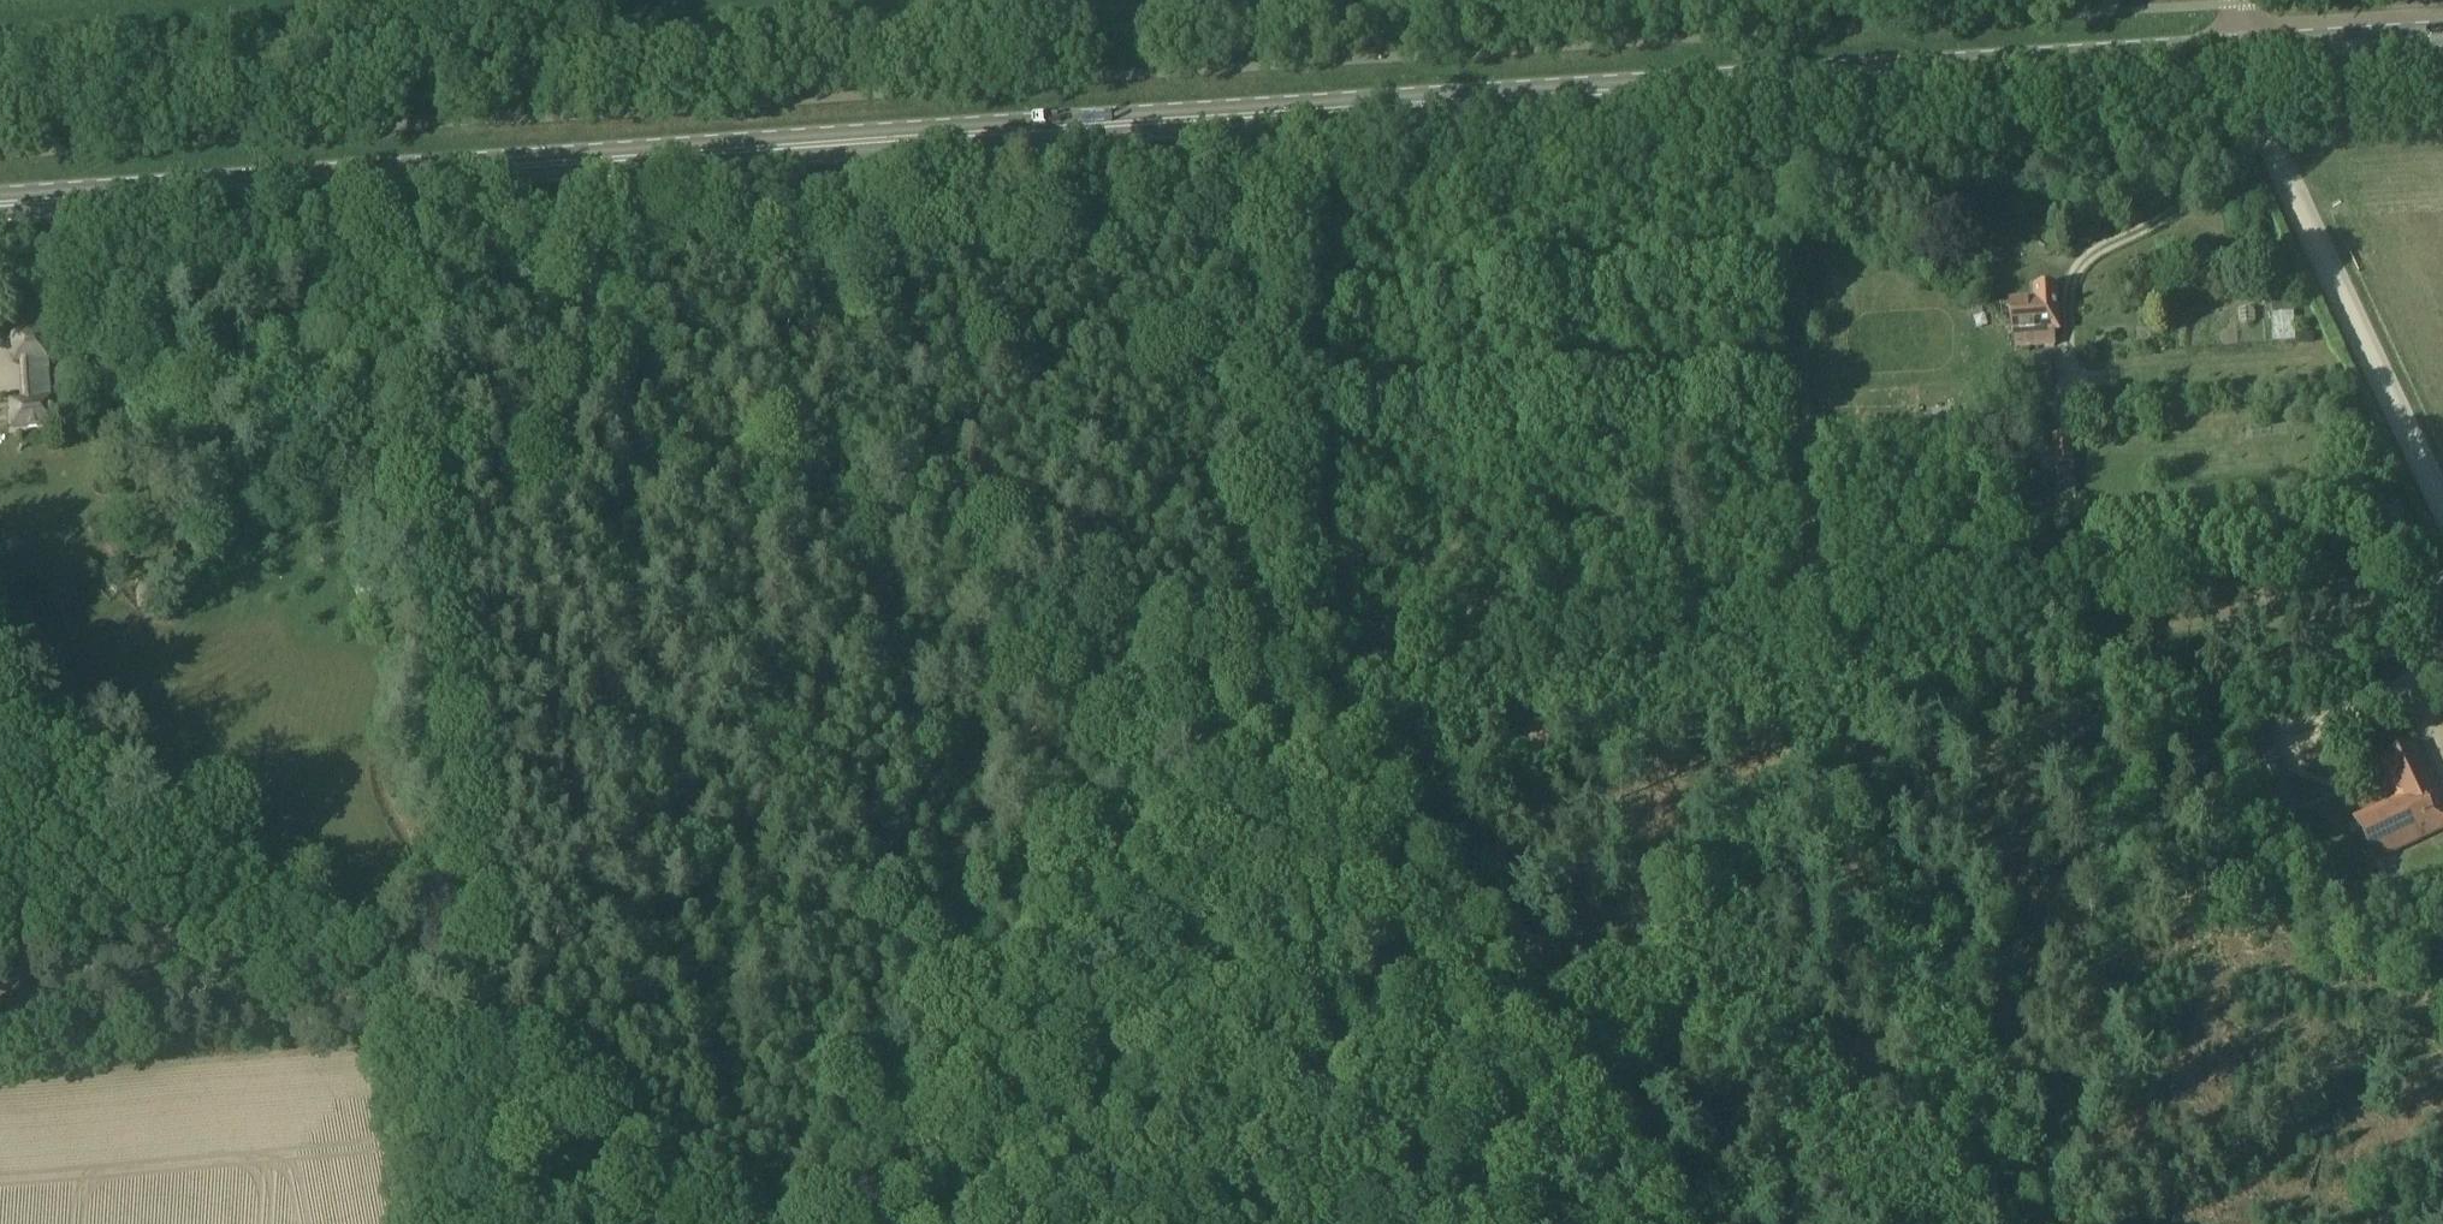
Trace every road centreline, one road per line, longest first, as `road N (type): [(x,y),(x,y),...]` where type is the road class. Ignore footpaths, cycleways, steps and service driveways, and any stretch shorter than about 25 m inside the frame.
road 1 (primary): [(0,208),(2240,49)]
road 2 (track): [(2442,566),(1959,603),(1277,670),(1218,734),(846,1223)]
road 3 (track): [(0,732),(205,887),(391,1002),(696,1223)]
road 4 (track): [(1218,734),(1325,716),(1363,723),(1399,758),(1470,881),(1705,1223)]
road 5 (unclassified): [(2255,98),(2341,302),(2442,509)]
road 6 (track): [(2070,415),(2075,269),(2211,184),(2246,135),(2265,126)]
road 7 (primary): [(2240,49),(2442,36)]
road 8 (track): [(2412,677),(2277,733)]
road 9 (track): [(2442,736),(2412,677),(2442,628)]

